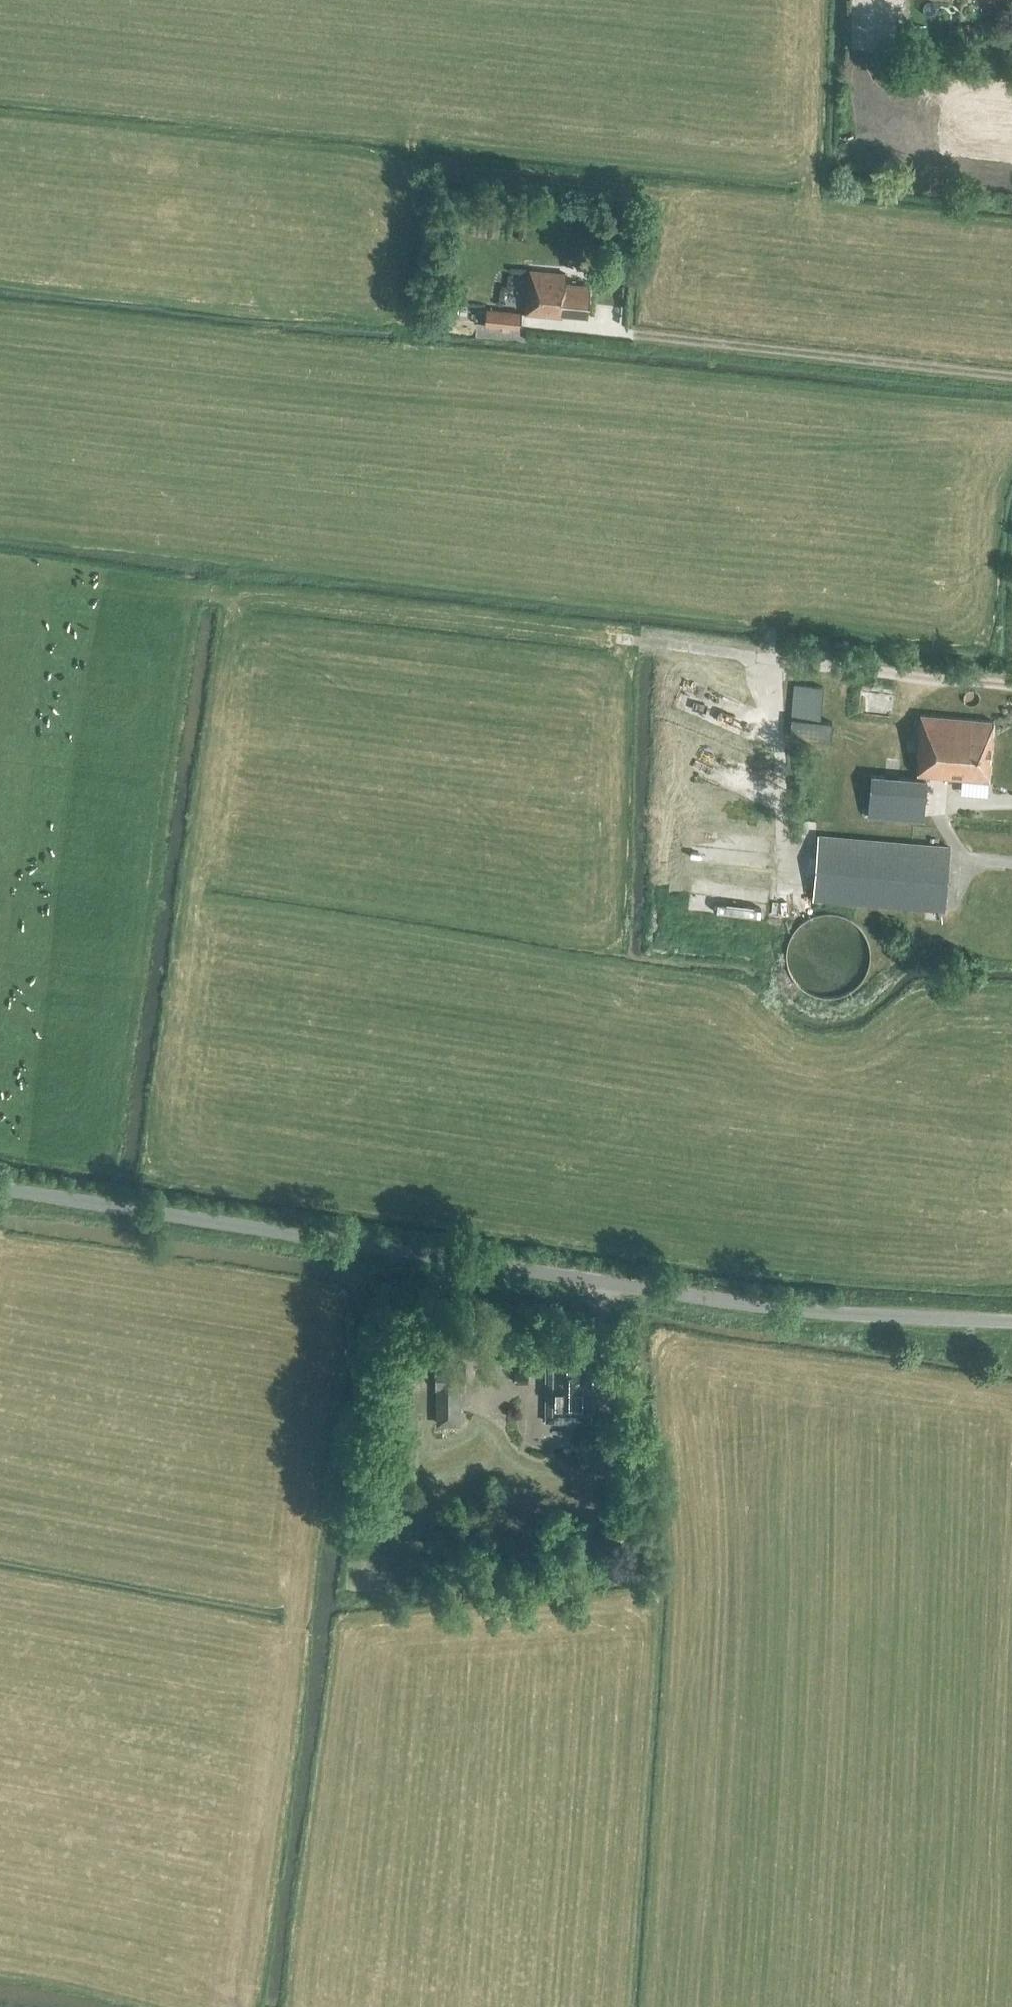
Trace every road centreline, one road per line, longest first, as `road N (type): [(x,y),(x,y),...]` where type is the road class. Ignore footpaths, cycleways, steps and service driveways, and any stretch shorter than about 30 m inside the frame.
road 1 (unclassified): [(1011,1322),(475,1269),(0,1194)]
road 2 (track): [(1011,371),(629,333)]

